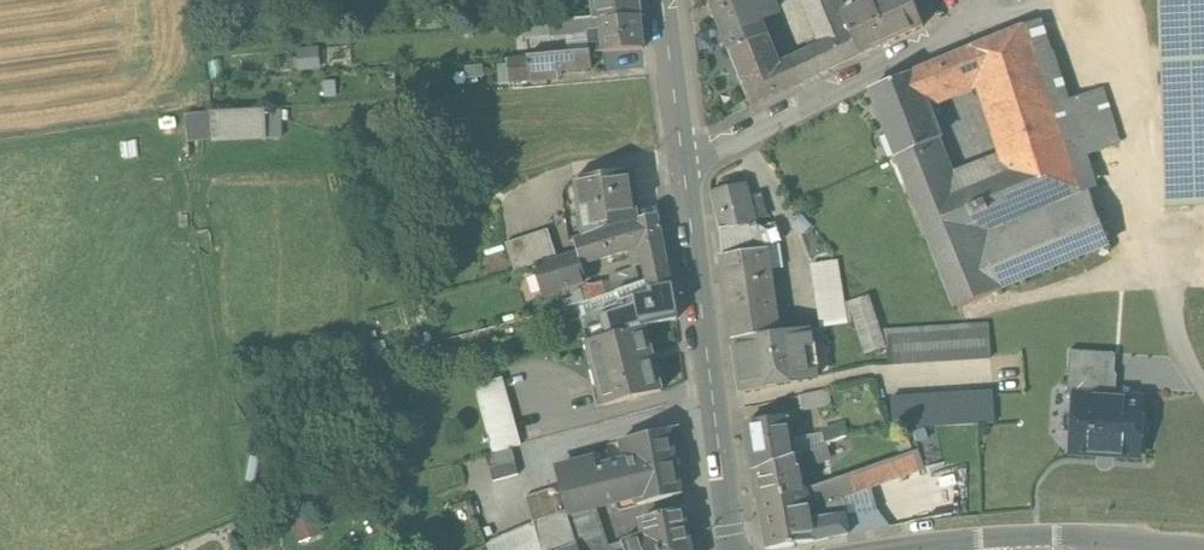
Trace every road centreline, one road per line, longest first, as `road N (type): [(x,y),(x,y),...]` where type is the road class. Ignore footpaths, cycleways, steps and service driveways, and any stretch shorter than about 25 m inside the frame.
road 1 (secondary): [(730,549),(678,164)]
road 2 (residential): [(678,164),(919,54),(979,0)]
road 3 (secondary): [(923,549),(1044,537),(1203,546)]
road 4 (secondary): [(678,164),(660,0)]

